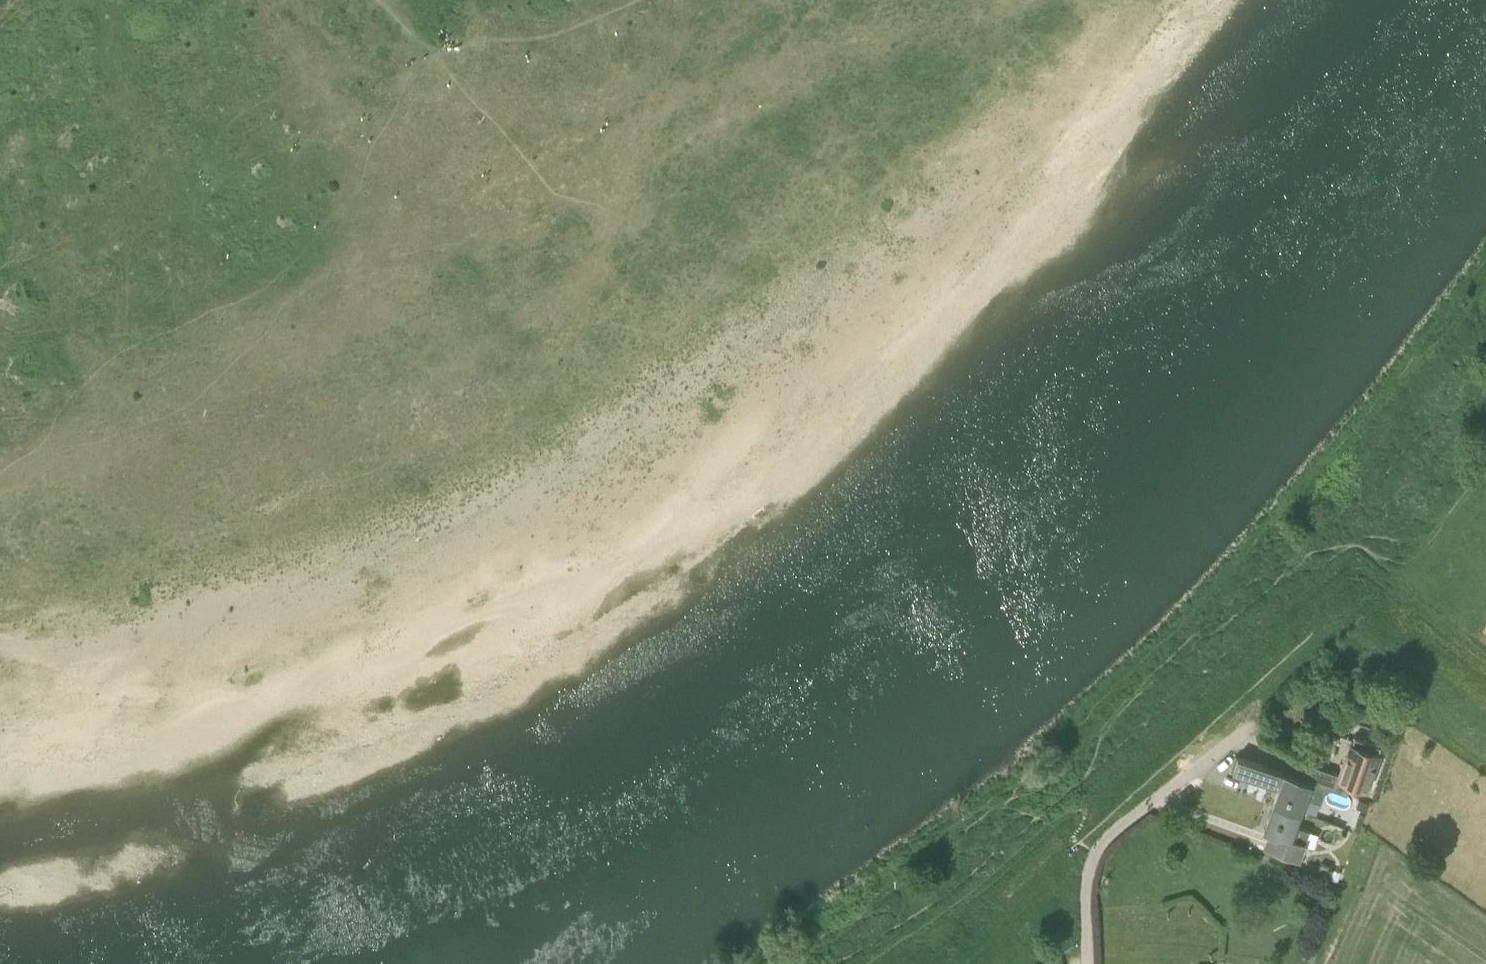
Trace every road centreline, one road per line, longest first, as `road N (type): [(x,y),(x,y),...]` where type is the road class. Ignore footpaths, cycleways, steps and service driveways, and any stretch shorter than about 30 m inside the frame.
road 1 (residential): [(1084,889),(1094,853),(1252,724)]

